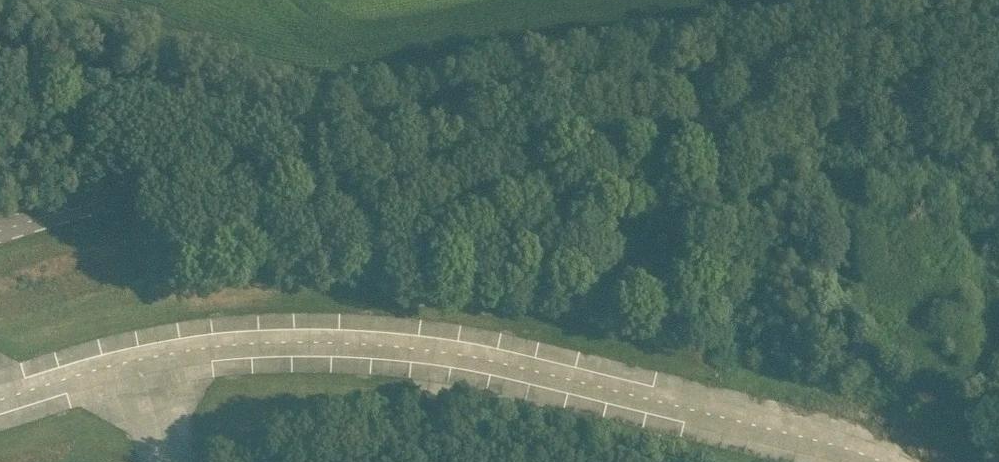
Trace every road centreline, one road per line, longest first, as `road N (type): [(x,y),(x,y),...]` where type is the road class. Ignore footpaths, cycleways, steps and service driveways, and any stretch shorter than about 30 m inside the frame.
road 1 (unclassified): [(0,233),(172,188),(430,178),(998,81)]

